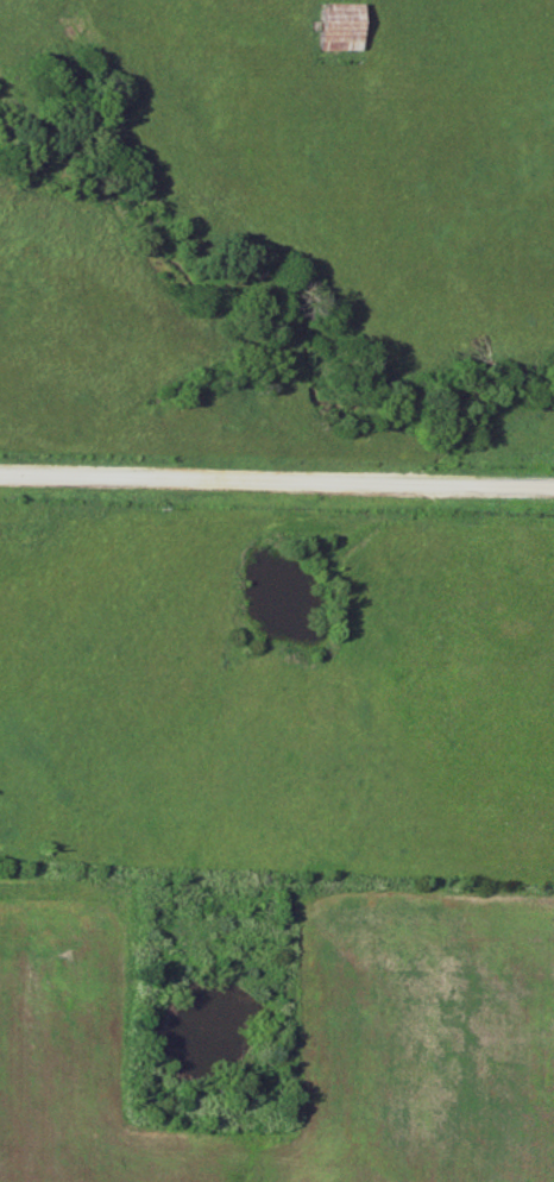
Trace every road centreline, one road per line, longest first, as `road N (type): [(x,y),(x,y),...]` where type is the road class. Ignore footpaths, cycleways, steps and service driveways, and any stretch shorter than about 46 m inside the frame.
road 1 (residential): [(553,492),(0,479)]

